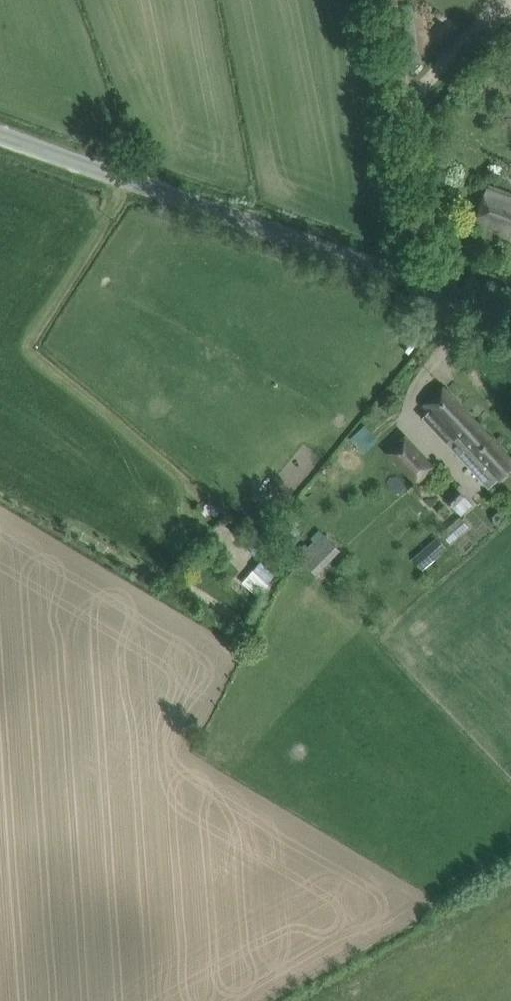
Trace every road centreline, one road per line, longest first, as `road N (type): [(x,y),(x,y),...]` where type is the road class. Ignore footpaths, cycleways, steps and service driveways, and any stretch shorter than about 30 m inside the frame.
road 1 (unclassified): [(438,288),(0,134)]
road 2 (track): [(438,288),(414,130),(425,87),(504,0)]

